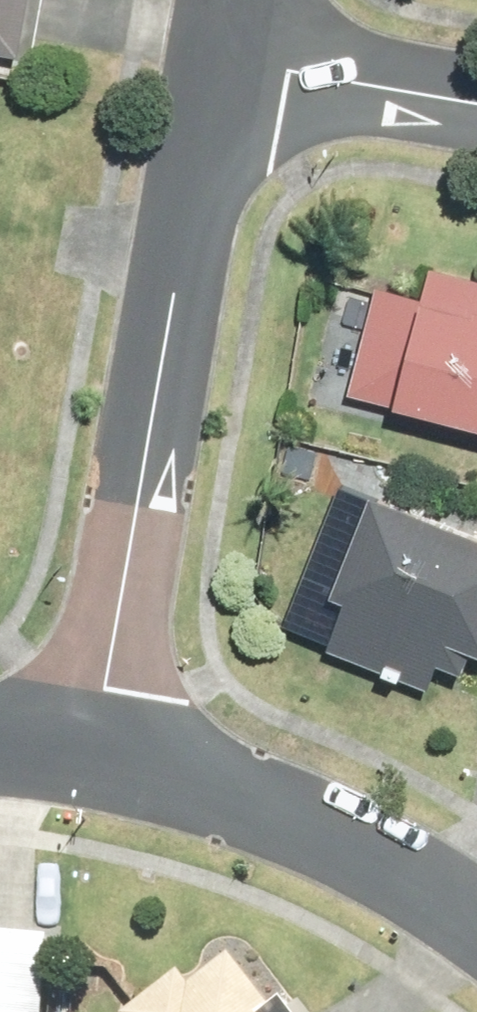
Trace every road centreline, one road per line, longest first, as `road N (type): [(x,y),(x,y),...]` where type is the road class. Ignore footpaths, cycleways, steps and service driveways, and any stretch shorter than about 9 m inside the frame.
road 1 (residential): [(90,756),(241,59)]
road 2 (residential): [(90,756),(295,825),(476,915)]
road 3 (residential): [(476,96),(241,59)]

